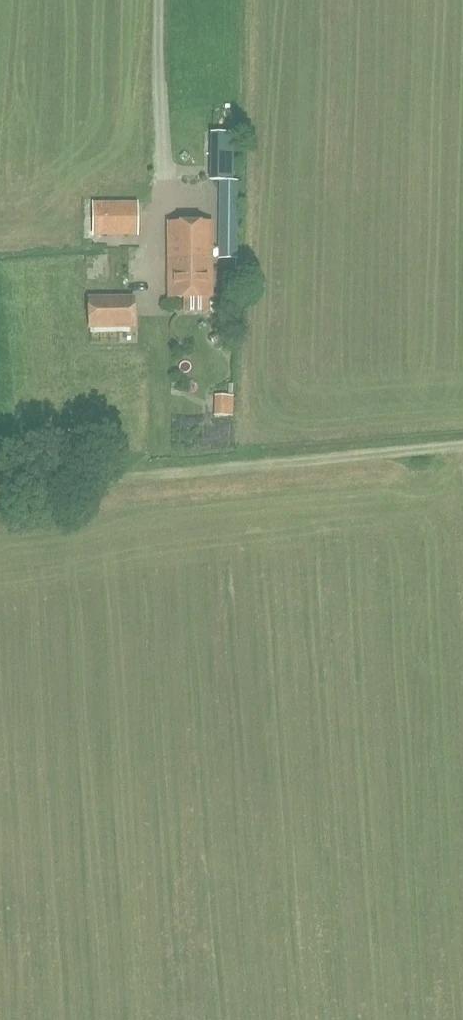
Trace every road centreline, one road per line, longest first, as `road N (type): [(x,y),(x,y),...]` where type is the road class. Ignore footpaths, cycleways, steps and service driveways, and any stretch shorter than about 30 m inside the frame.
road 1 (track): [(0,486),(462,447)]

